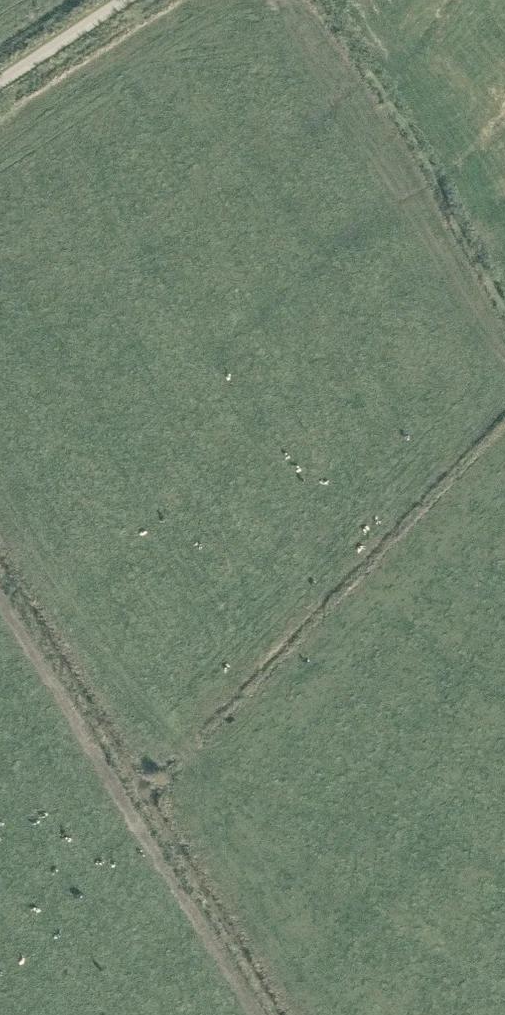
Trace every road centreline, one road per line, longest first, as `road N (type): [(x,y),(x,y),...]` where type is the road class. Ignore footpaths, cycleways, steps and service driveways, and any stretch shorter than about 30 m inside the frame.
road 1 (unclassified): [(0,86),(136,0)]

